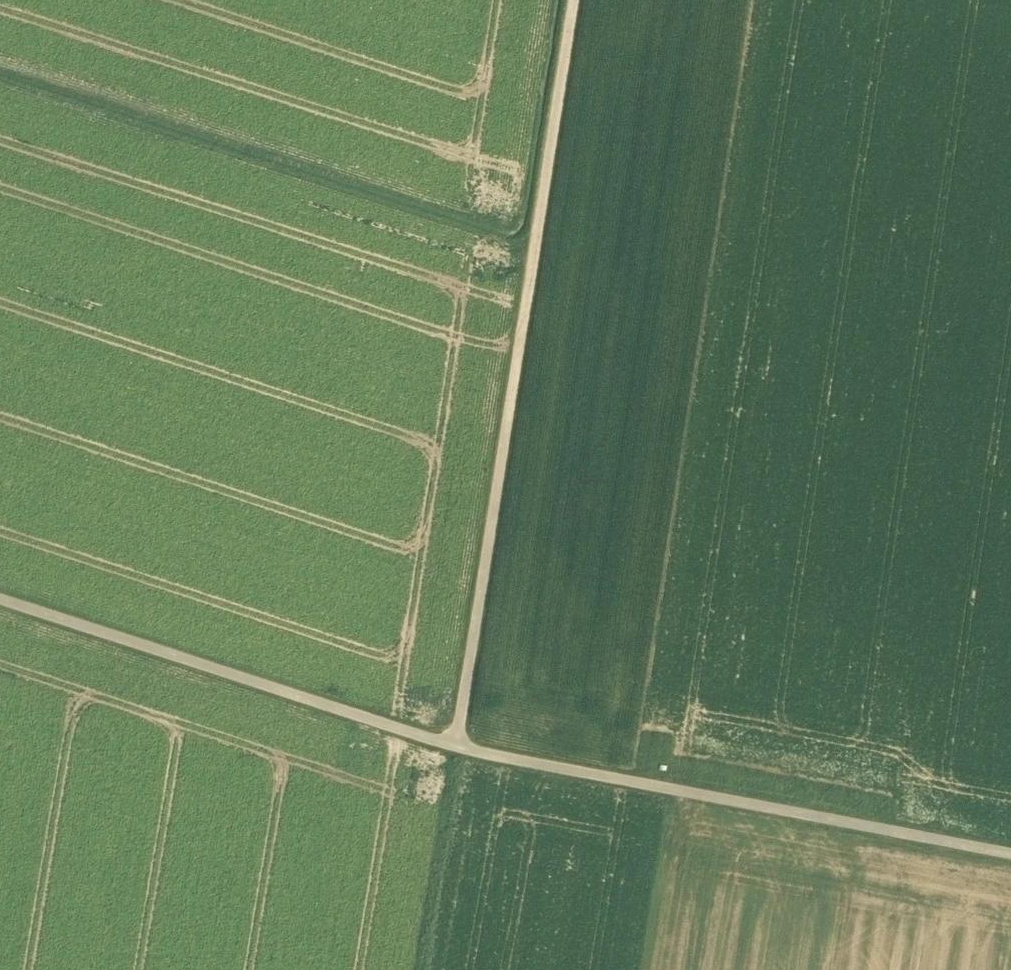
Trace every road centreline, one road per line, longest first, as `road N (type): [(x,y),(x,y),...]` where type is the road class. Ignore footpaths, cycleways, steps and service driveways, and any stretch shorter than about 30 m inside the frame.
road 1 (track): [(1010,852),(455,746),(0,599)]
road 2 (track): [(573,0),(455,746)]
road 3 (track): [(421,969),(455,746)]

